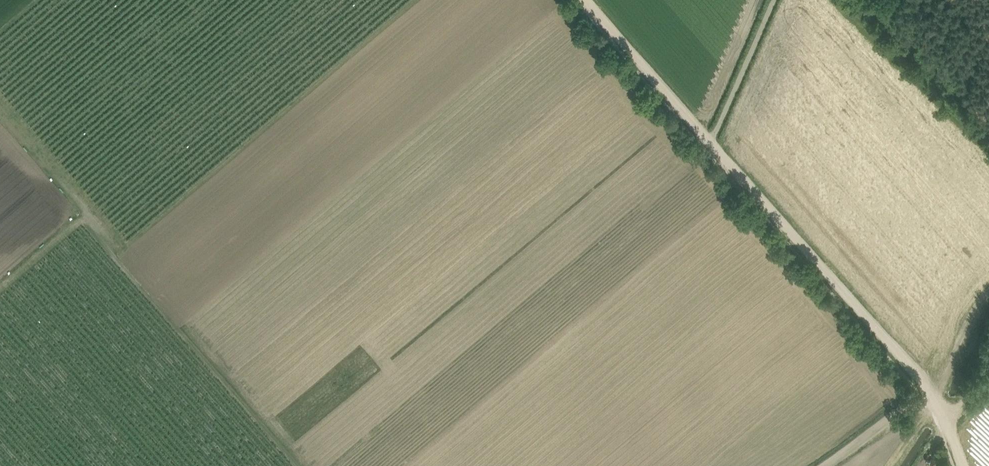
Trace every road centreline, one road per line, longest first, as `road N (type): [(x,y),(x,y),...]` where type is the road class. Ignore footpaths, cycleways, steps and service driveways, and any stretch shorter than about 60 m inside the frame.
road 1 (track): [(934,398),(588,0)]
road 2 (track): [(780,0),(716,144)]
road 3 (unclassified): [(829,465),(934,398)]

